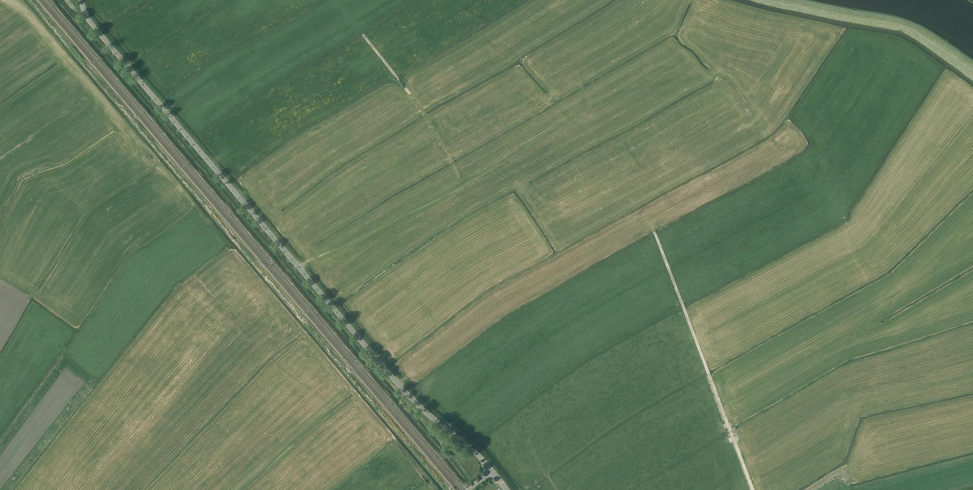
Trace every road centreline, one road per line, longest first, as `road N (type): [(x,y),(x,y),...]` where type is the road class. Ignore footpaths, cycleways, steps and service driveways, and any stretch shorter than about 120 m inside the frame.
road 1 (unclassified): [(492,470),(417,405),(91,22),(81,0)]
road 2 (track): [(754,489),(654,232)]
road 3 (track): [(335,0),(430,119),(462,182)]

